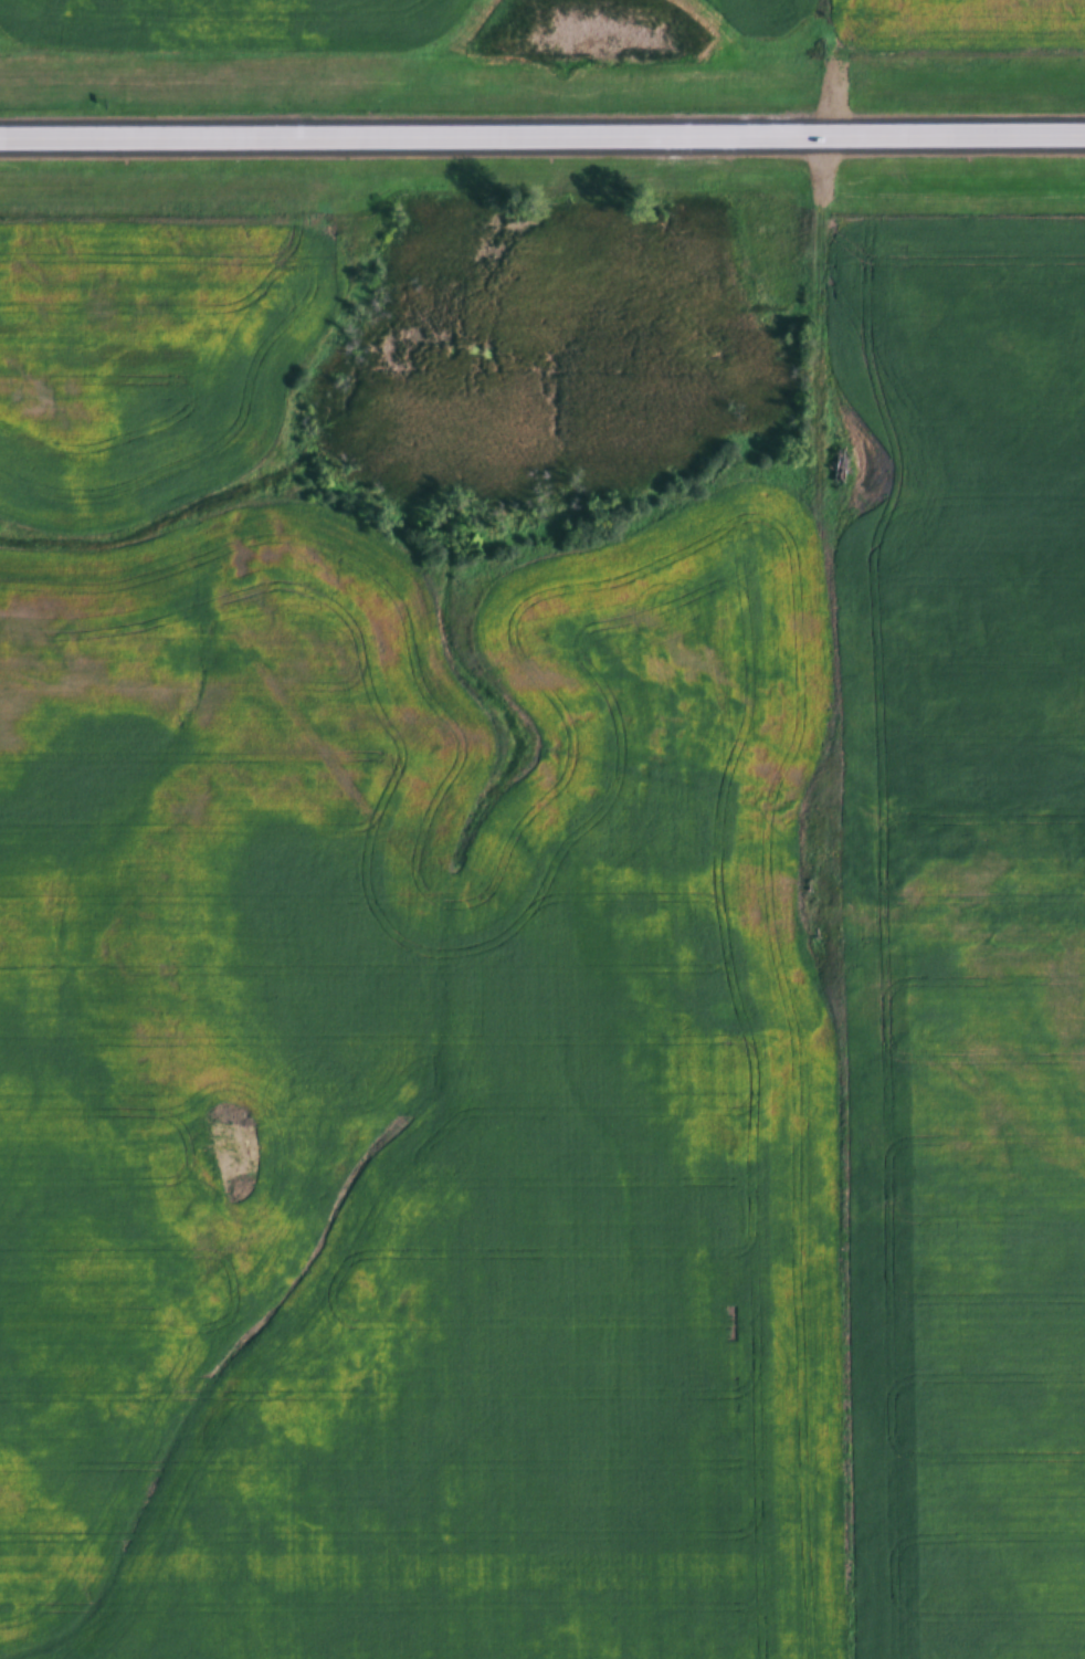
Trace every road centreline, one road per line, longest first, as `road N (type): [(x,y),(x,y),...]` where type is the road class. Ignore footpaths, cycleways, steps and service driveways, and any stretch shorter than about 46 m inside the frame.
road 1 (primary): [(0,139),(1084,135)]

